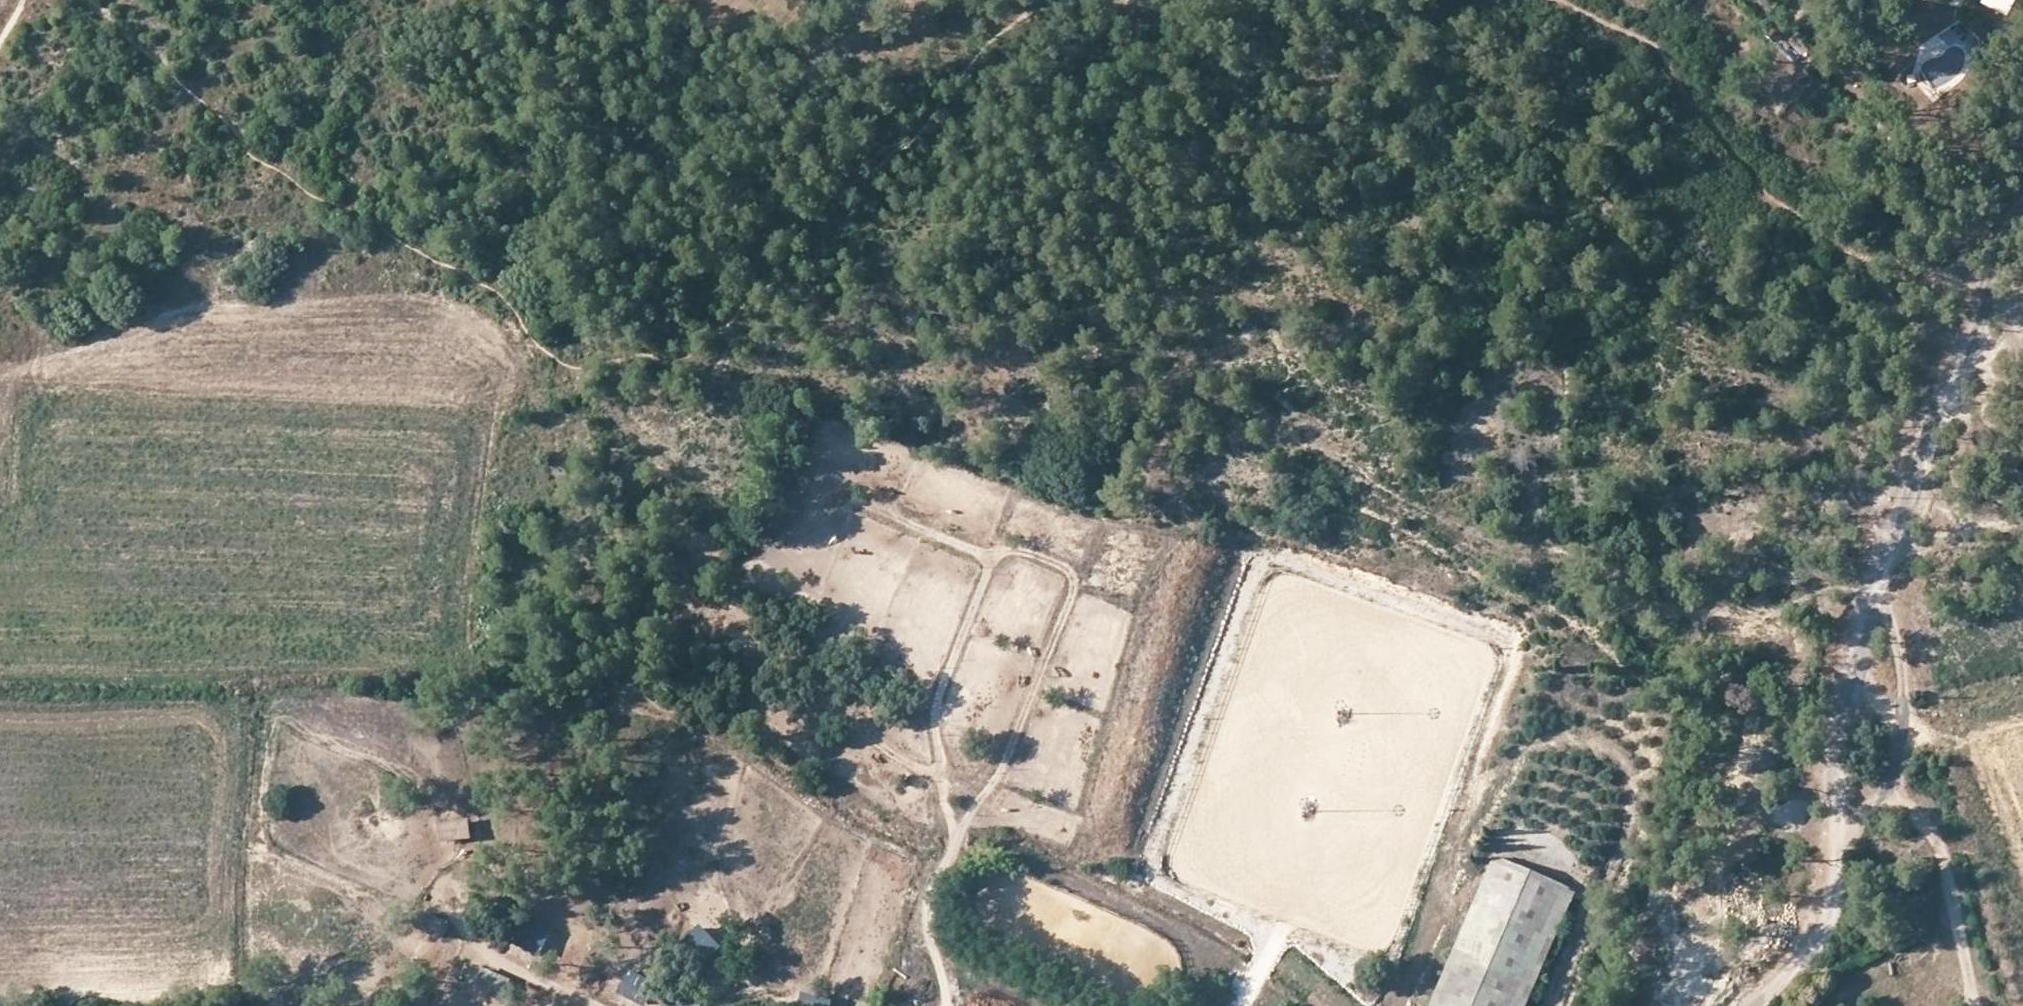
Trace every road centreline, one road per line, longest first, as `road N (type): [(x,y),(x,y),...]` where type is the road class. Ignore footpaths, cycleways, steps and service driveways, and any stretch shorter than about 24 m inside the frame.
road 1 (track): [(1757,1005),(1822,939),(1830,914),(1849,706),(1878,577)]
road 2 (track): [(1878,577),(2022,206)]
road 3 (track): [(1878,577),(1901,670),(1903,745),(1883,793),(1839,837)]

